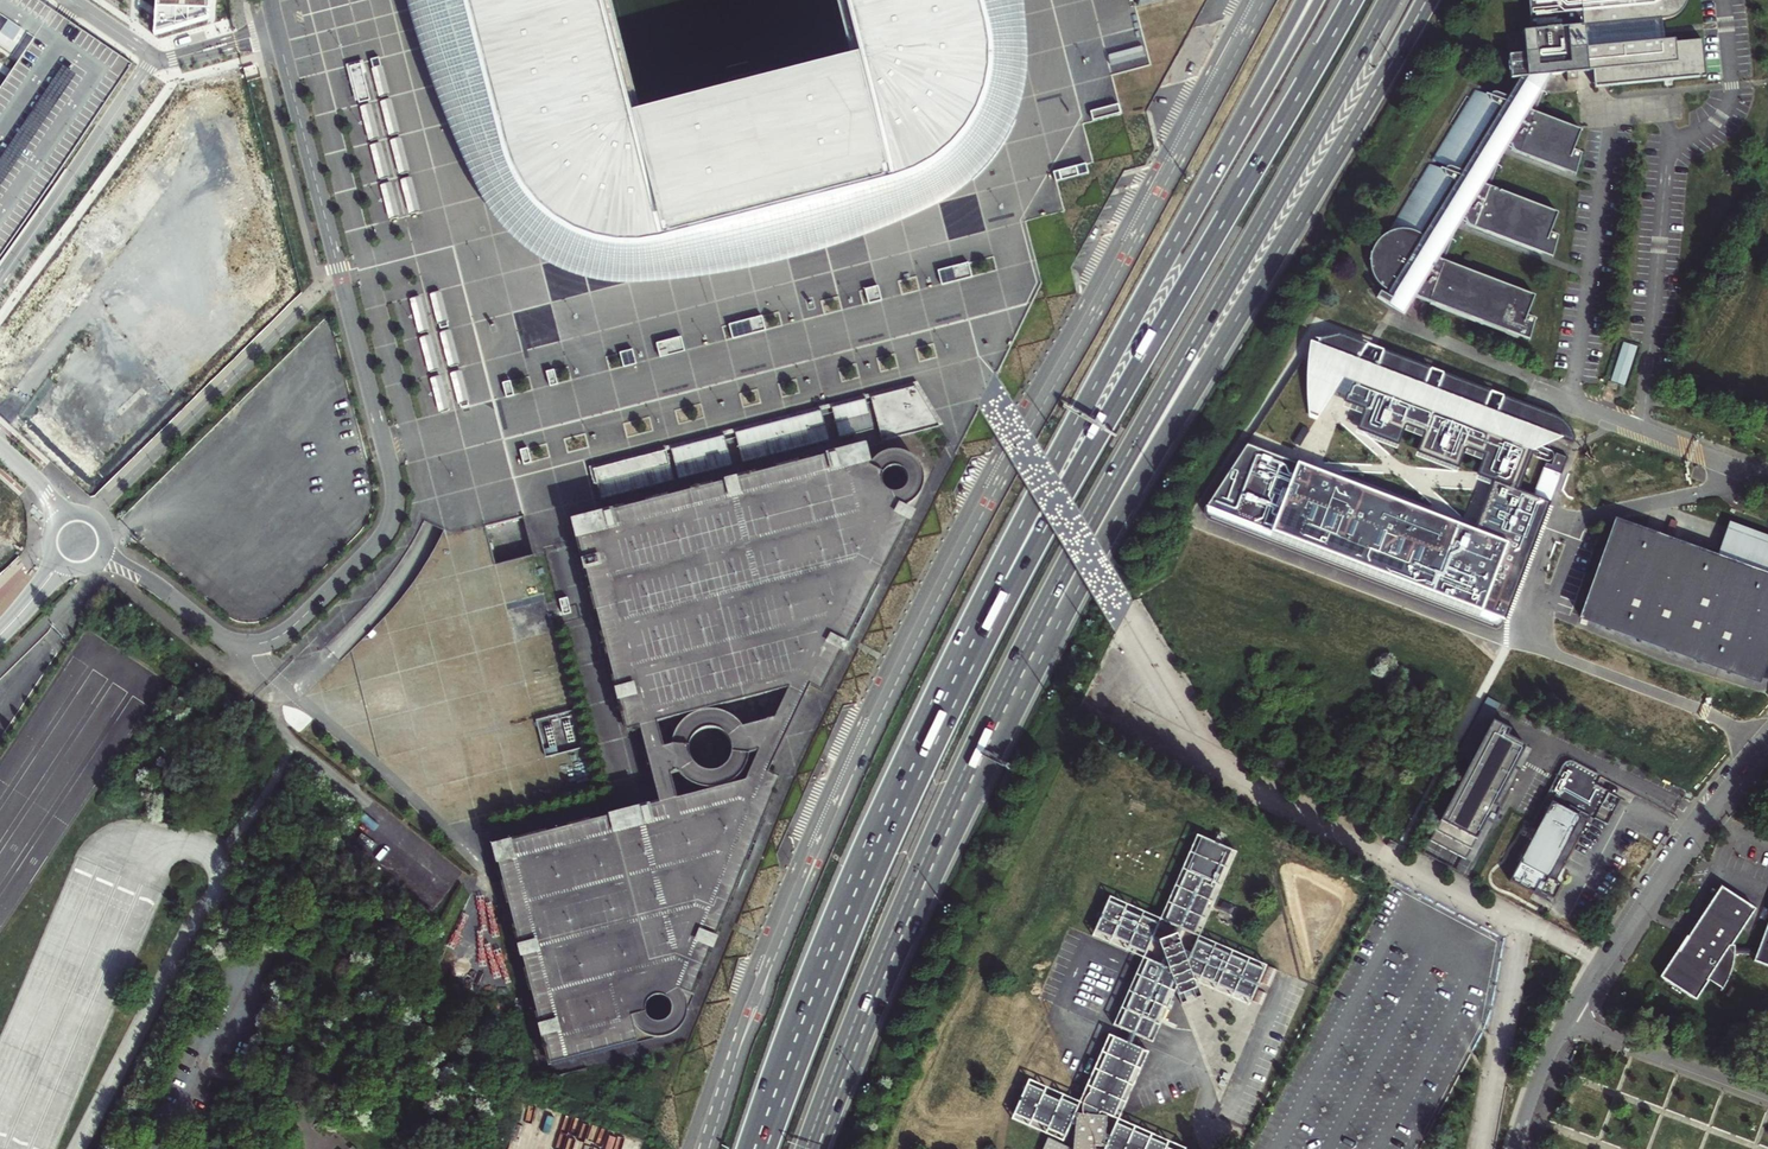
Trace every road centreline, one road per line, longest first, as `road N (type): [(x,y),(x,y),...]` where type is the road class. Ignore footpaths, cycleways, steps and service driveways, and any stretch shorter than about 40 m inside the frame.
road 1 (trunk): [(1352,0),(1077,472),(843,922)]
road 2 (unclassified): [(271,0),(386,452),(392,519),(290,630),(250,645),(224,638),(151,581),(101,554)]
road 3 (trunk): [(981,749),(1427,0)]
road 4 (trunk): [(981,749),(1106,492),(1389,0)]
road 5 (trunk): [(1161,265),(986,595),(868,841),(843,922)]
road 6 (tertiary): [(1510,1148),(1540,1061),(1599,965),(1703,814),(1767,744)]
road 7 (trunk): [(813,1148),(981,749)]
road 8 (trunk): [(1318,0),(1161,265)]
road 9 (trunk): [(1301,0),(1161,265)]
road 10 (unclassified): [(1767,477),(1538,386)]
road 11 (trunk): [(843,922),(761,1148)]

